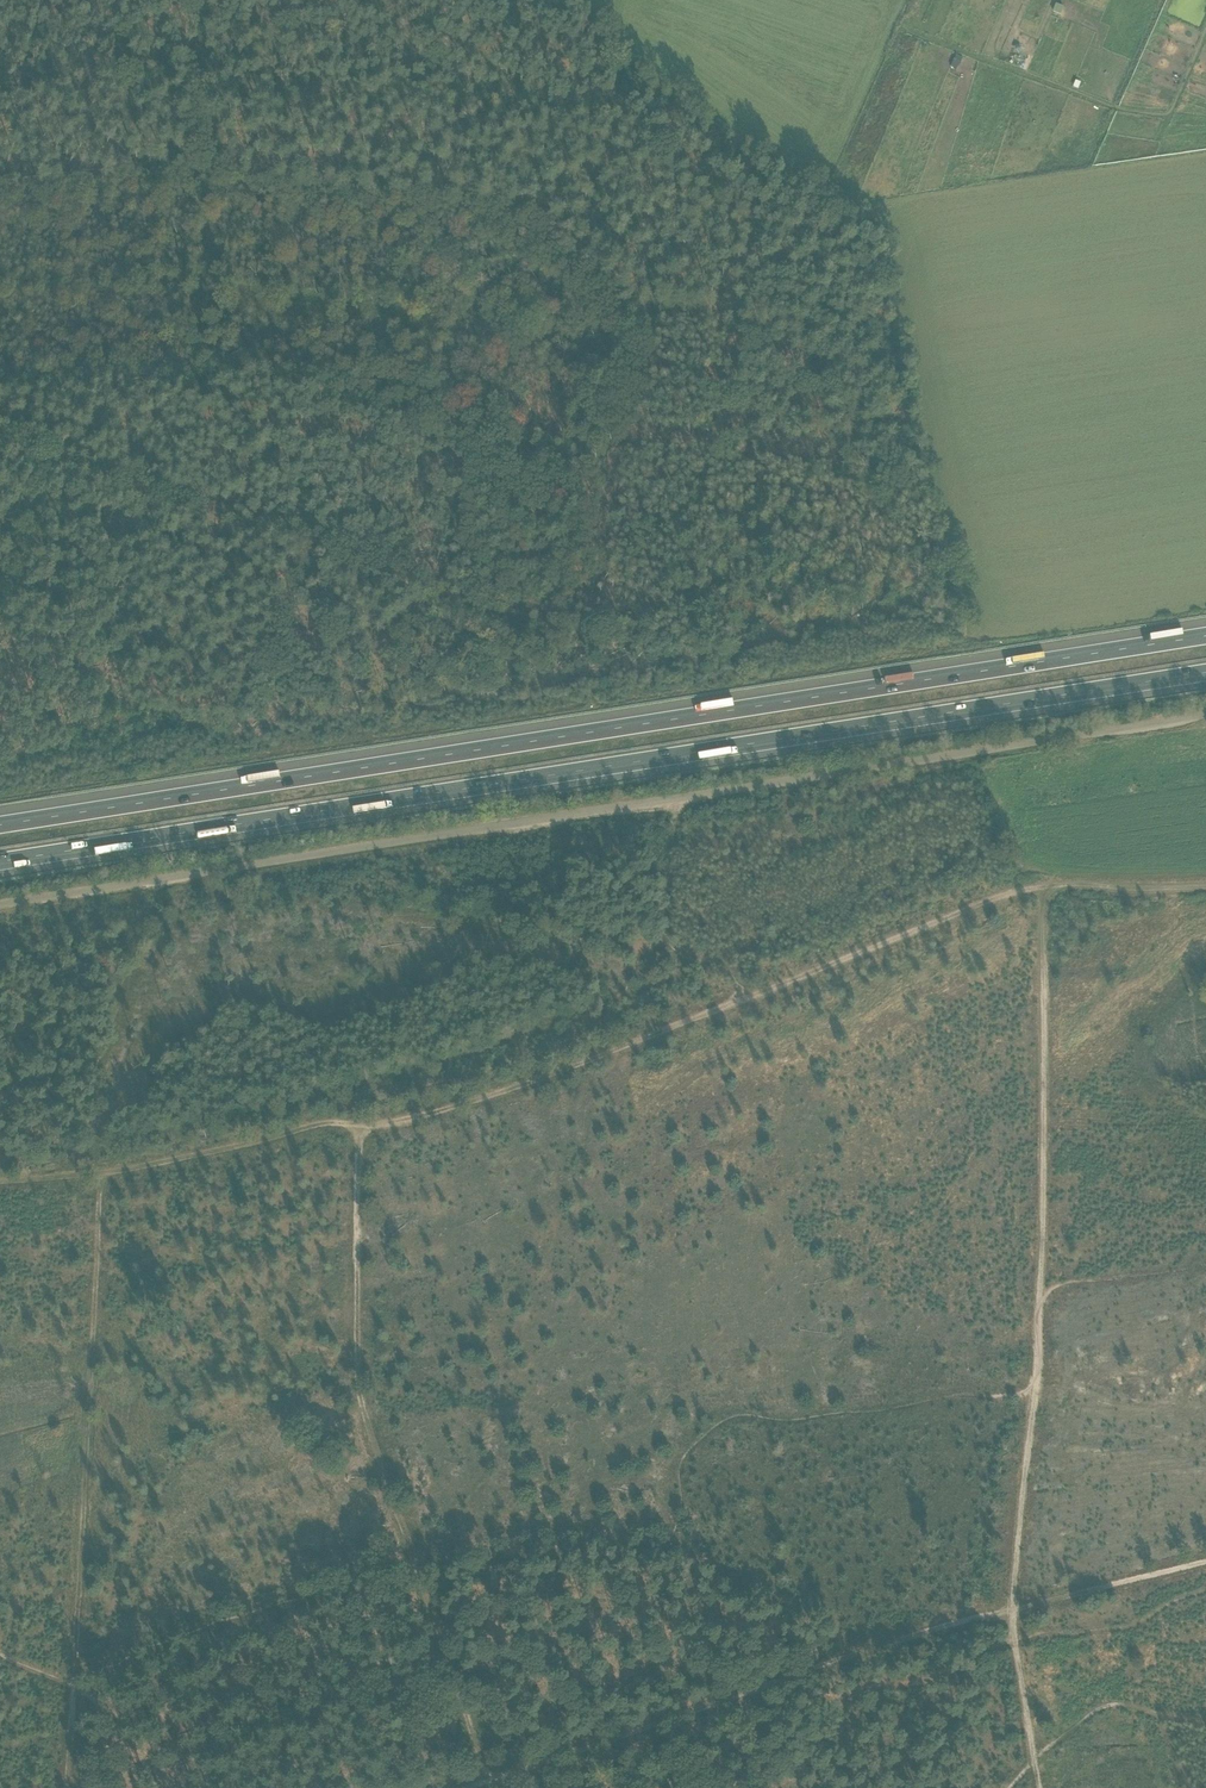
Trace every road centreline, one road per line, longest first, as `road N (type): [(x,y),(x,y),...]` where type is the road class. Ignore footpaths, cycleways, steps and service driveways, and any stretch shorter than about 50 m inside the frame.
road 1 (motorway): [(0,861),(1205,672)]
road 2 (unclassified): [(0,903),(1205,715)]
road 3 (motorway): [(1205,636),(0,824)]
road 4 (track): [(366,1131),(541,1078),(986,902),(1044,888)]
road 5 (track): [(487,1781),(362,1405),(356,1347),(366,1131)]
road 6 (track): [(1012,1609),(872,1648),(487,1781)]
road 7 (track): [(75,1683),(100,1174)]
road 8 (track): [(1042,1294),(1044,888)]
road 9 (track): [(100,1174),(327,1122),(366,1131)]
road 10 (track): [(1012,1609),(1033,1395)]
road 11 (track): [(1205,1562),(1012,1609)]
road 12 (track): [(1039,1787),(1012,1609)]
road 13 (track): [(1044,888),(1205,886)]

